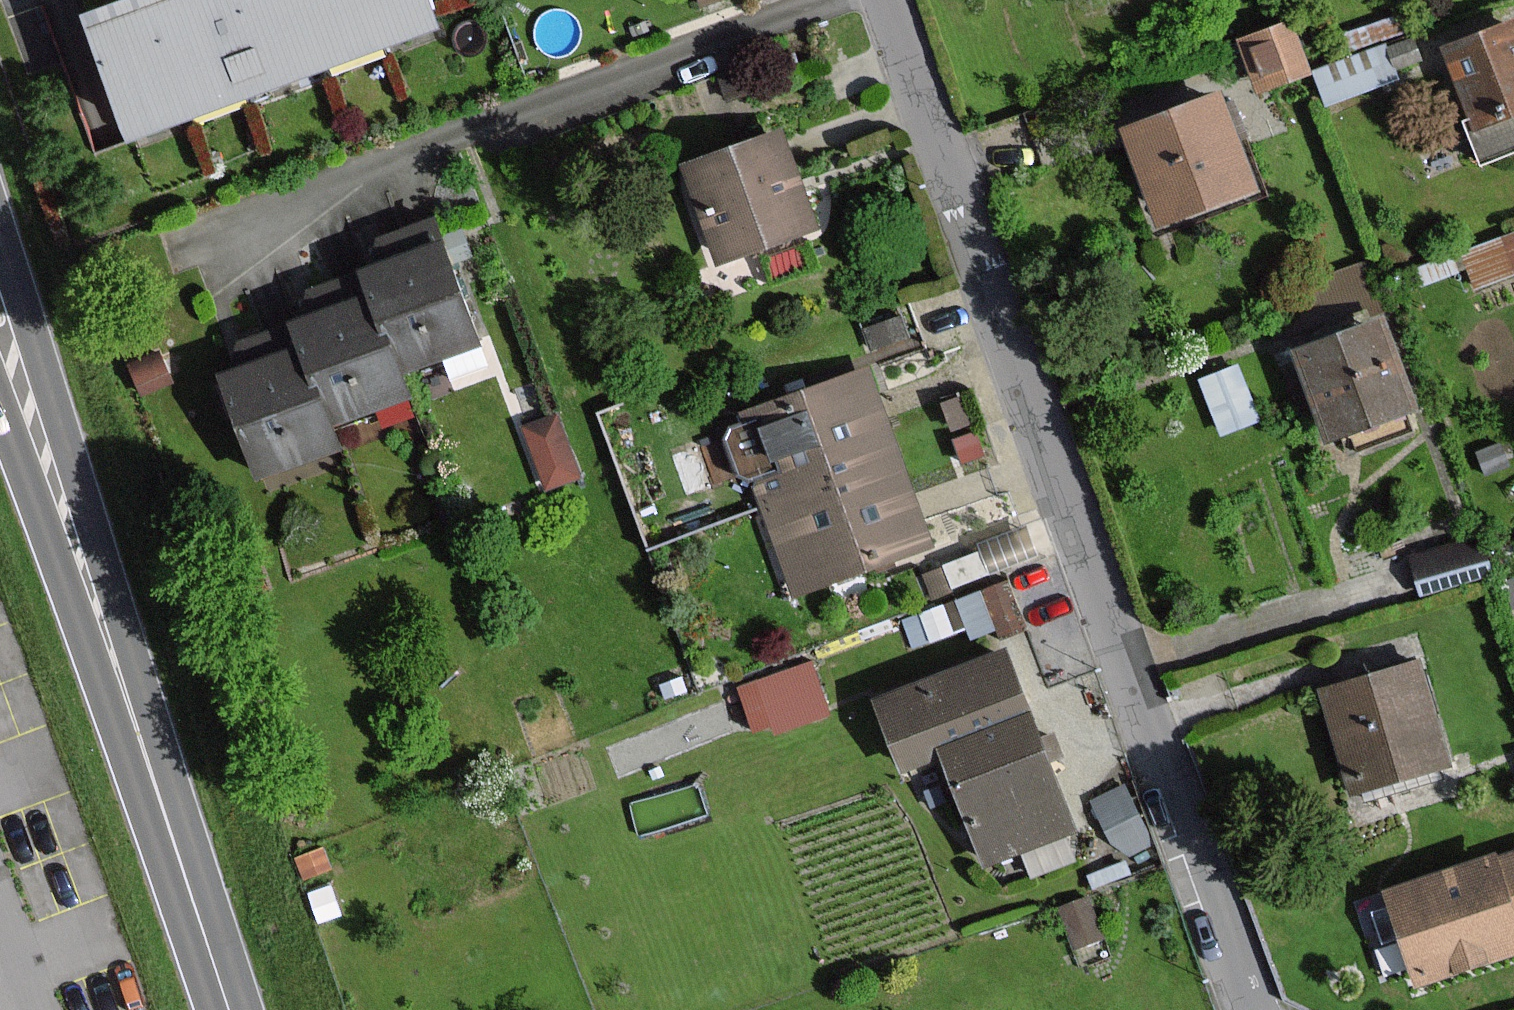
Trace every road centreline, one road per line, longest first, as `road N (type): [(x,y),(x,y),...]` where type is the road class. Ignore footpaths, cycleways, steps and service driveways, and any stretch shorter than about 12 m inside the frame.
road 1 (residential): [(897,0),(1248,1009)]
road 2 (primary): [(168,824),(0,240)]
road 3 (primary): [(0,389),(168,824)]
road 4 (primary): [(168,824),(229,1009)]

